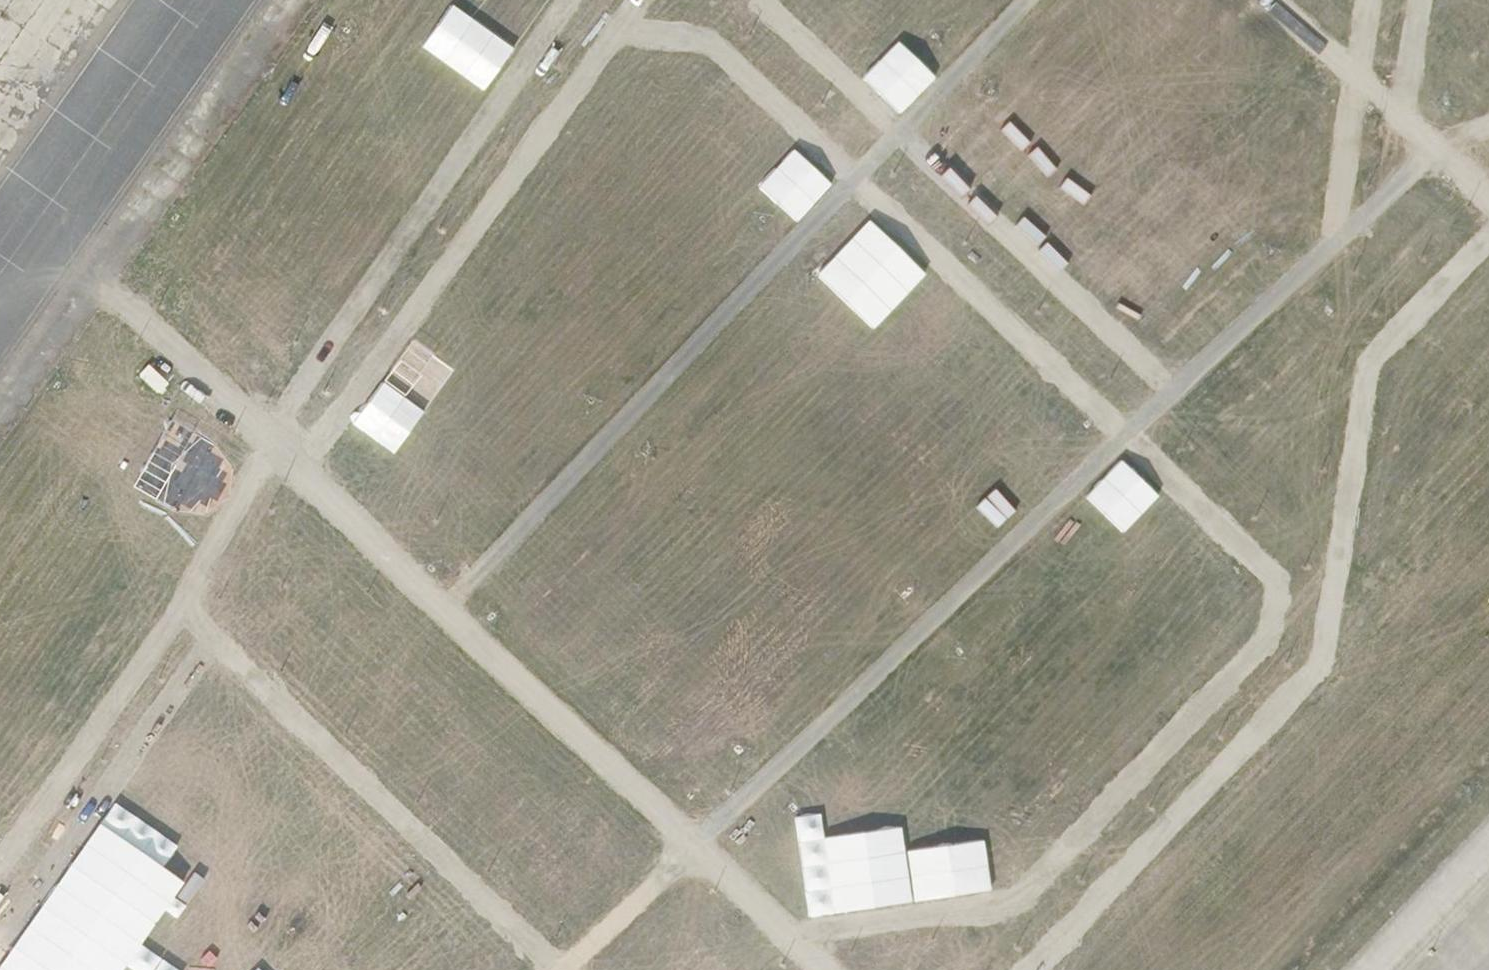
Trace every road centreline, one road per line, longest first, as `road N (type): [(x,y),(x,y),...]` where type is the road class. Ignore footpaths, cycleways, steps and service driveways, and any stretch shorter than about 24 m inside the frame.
road 1 (track): [(300,467),(624,29),(711,34),(1277,571),(1278,625),(1016,910),(795,941)]
road 2 (track): [(1488,130),(1434,151),(560,969)]
road 3 (track): [(39,219),(825,969)]
road 4 (track): [(571,0),(268,437),(182,614),(0,868)]
road 5 (track): [(1029,969),(1320,666),(1366,366),(1488,237)]
road 6 (track): [(448,608),(1026,0)]
road 7 (track): [(767,0),(1174,394)]
road 8 (track): [(559,969),(182,614)]
road 9 (track): [(0,950),(215,646)]
road 10 (track): [(1275,0),(1488,203)]
road 11 (track): [(1328,250),(1367,0)]
road 12 (track): [(1418,0),(1402,121)]

